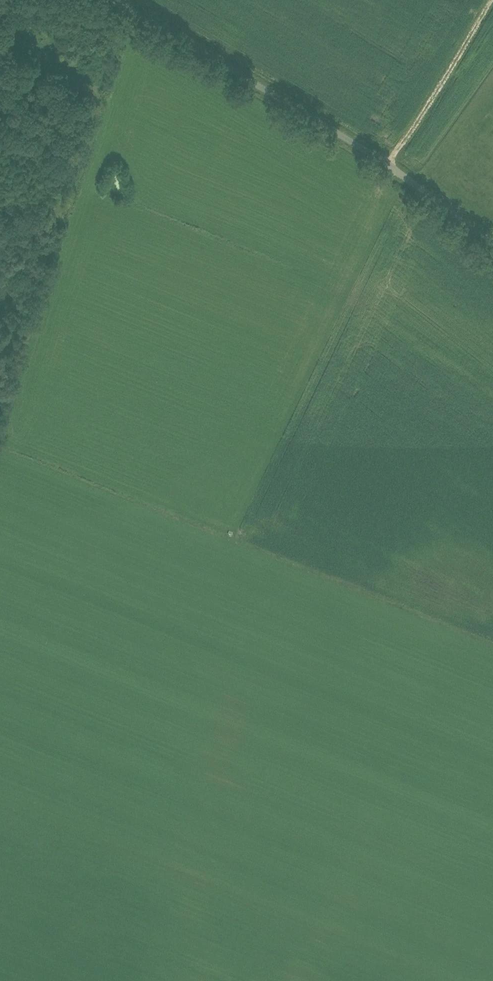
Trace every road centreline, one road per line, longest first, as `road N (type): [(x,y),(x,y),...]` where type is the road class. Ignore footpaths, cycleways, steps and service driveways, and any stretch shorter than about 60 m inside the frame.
road 1 (unclassified): [(492,243),(388,164),(115,0)]
road 2 (track): [(388,164),(492,0)]

